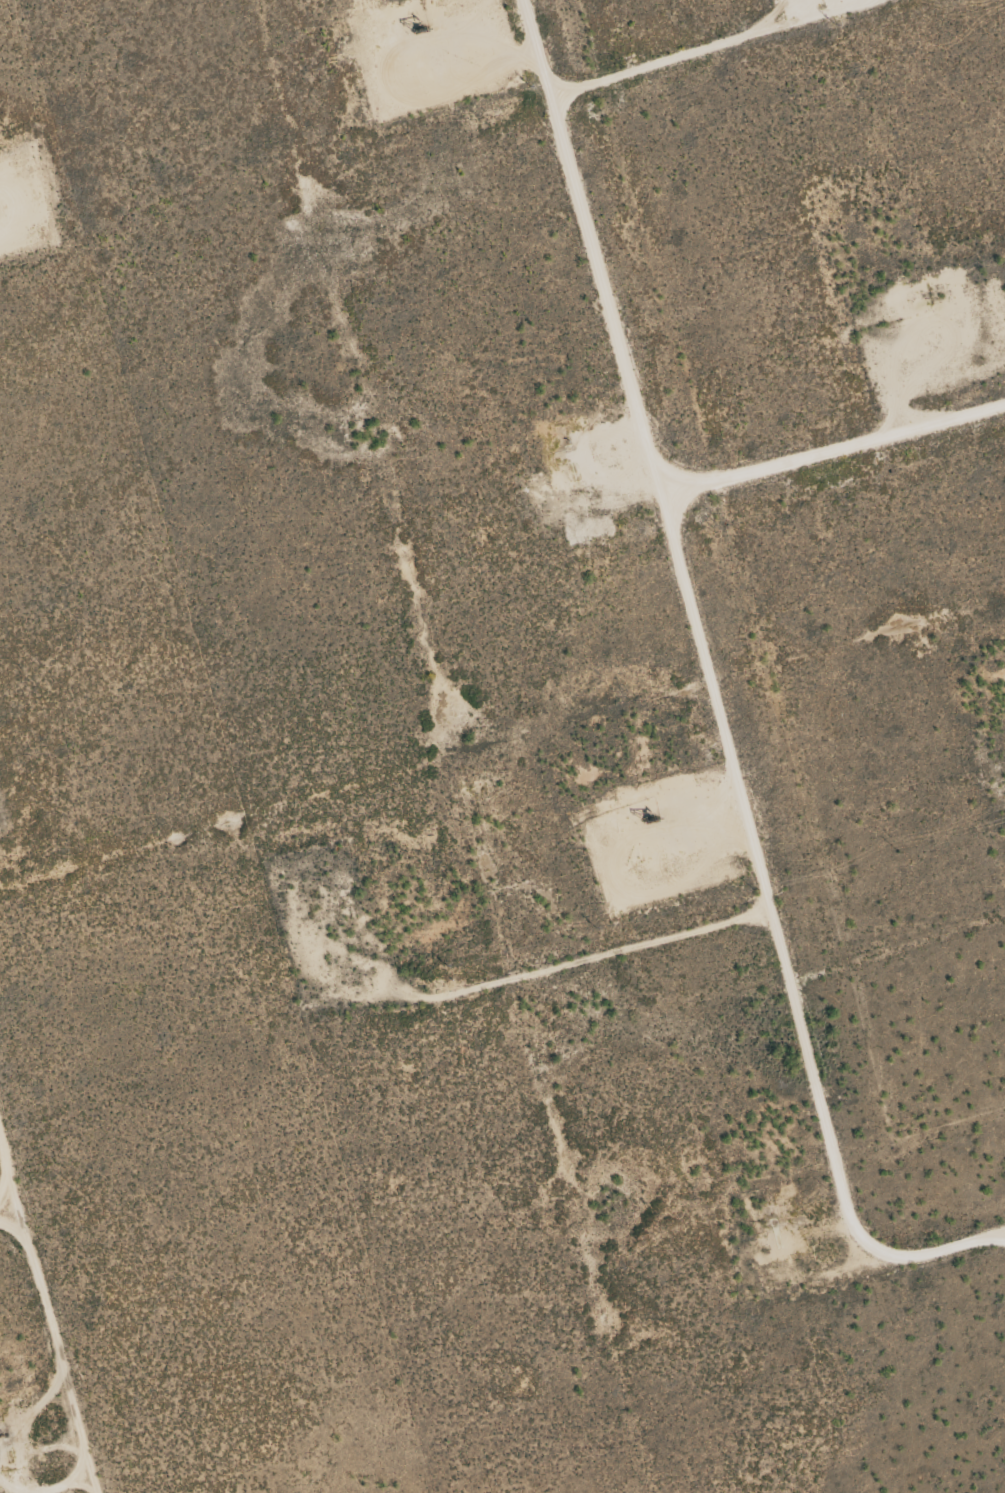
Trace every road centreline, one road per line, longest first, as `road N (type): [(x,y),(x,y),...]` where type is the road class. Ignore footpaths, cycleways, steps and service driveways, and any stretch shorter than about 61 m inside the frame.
road 1 (track): [(520,0),(849,1227),(911,1258),(1004,1230)]
road 2 (track): [(659,501),(1004,405)]
road 3 (track): [(107,1492),(0,1160)]

